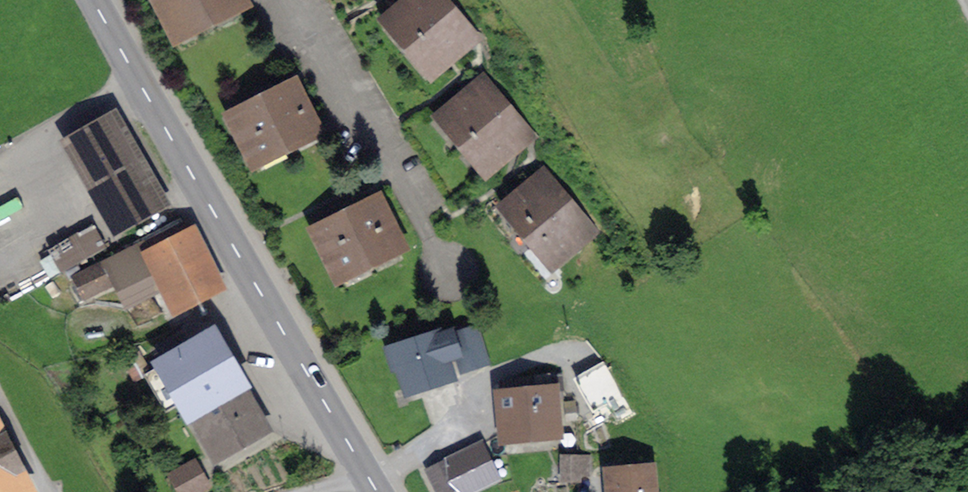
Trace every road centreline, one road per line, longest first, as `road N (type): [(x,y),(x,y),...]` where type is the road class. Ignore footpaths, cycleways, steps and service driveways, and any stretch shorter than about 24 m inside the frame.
road 1 (secondary): [(93,0),(377,491)]

